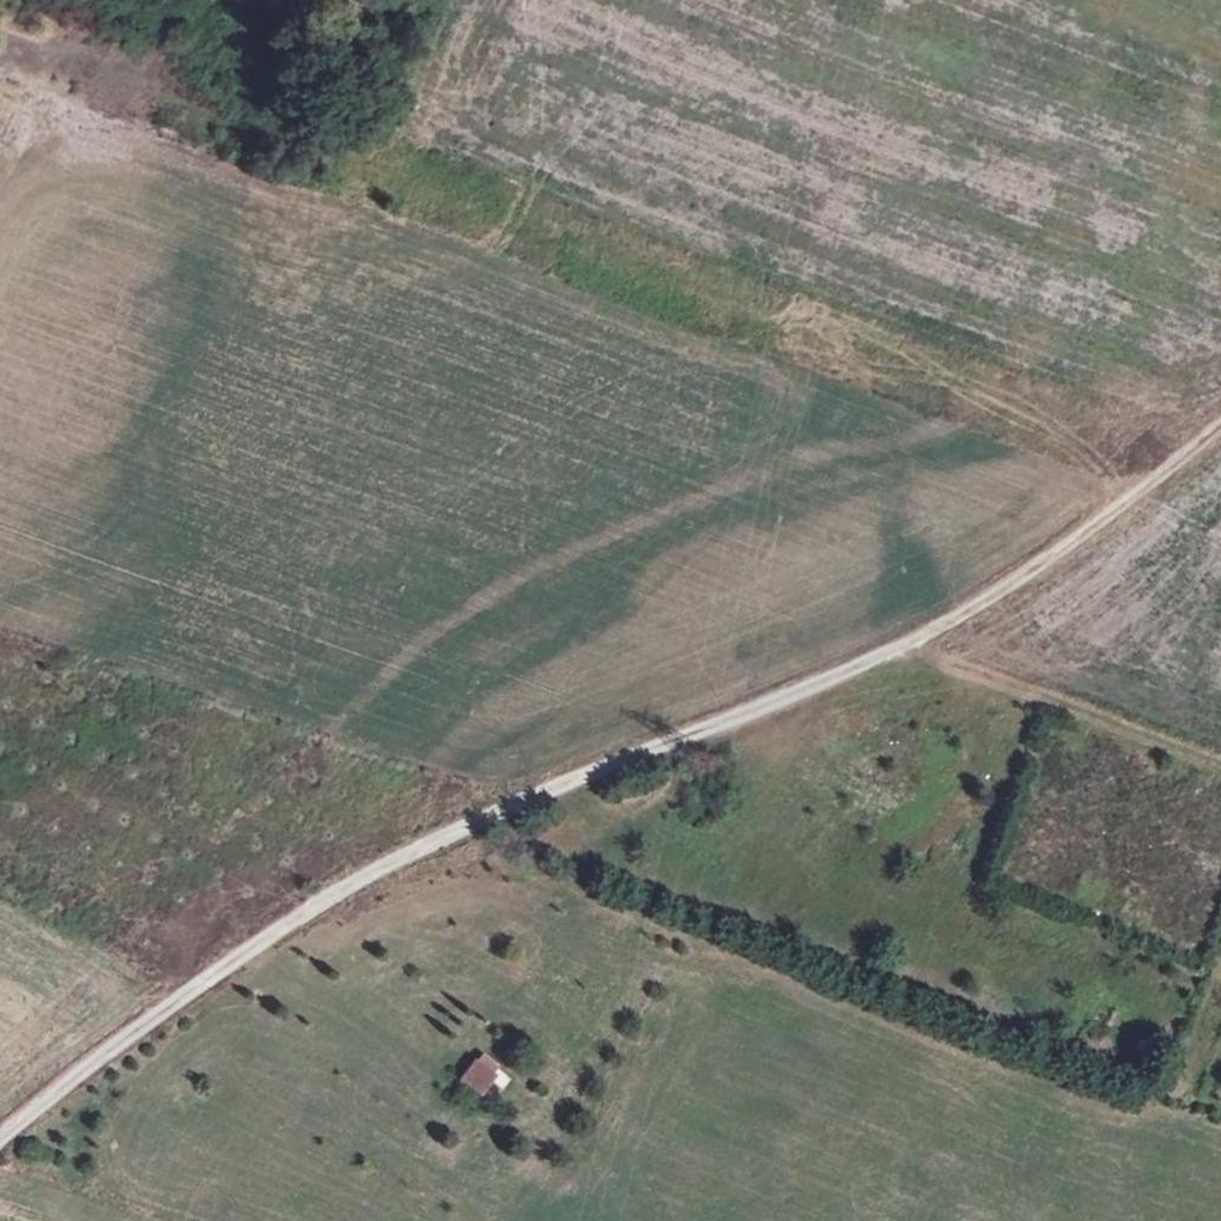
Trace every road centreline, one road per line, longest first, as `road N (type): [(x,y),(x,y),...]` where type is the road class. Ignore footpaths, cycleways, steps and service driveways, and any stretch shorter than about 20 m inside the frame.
road 1 (track): [(1220,424),(944,626),(339,889),(102,1055),(0,1144)]

